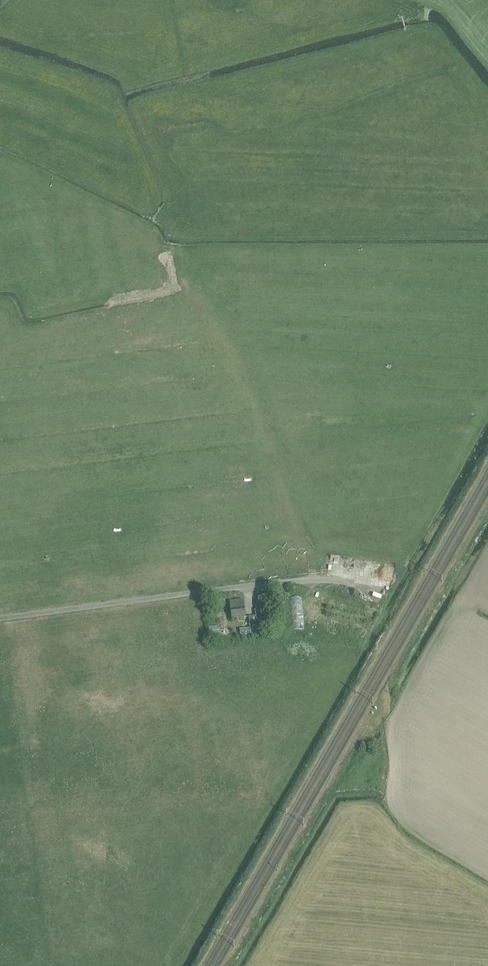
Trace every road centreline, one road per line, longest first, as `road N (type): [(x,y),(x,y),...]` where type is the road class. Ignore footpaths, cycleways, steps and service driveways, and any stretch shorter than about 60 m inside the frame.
road 1 (unclassified): [(0,618),(285,581),(333,579),(360,590)]

